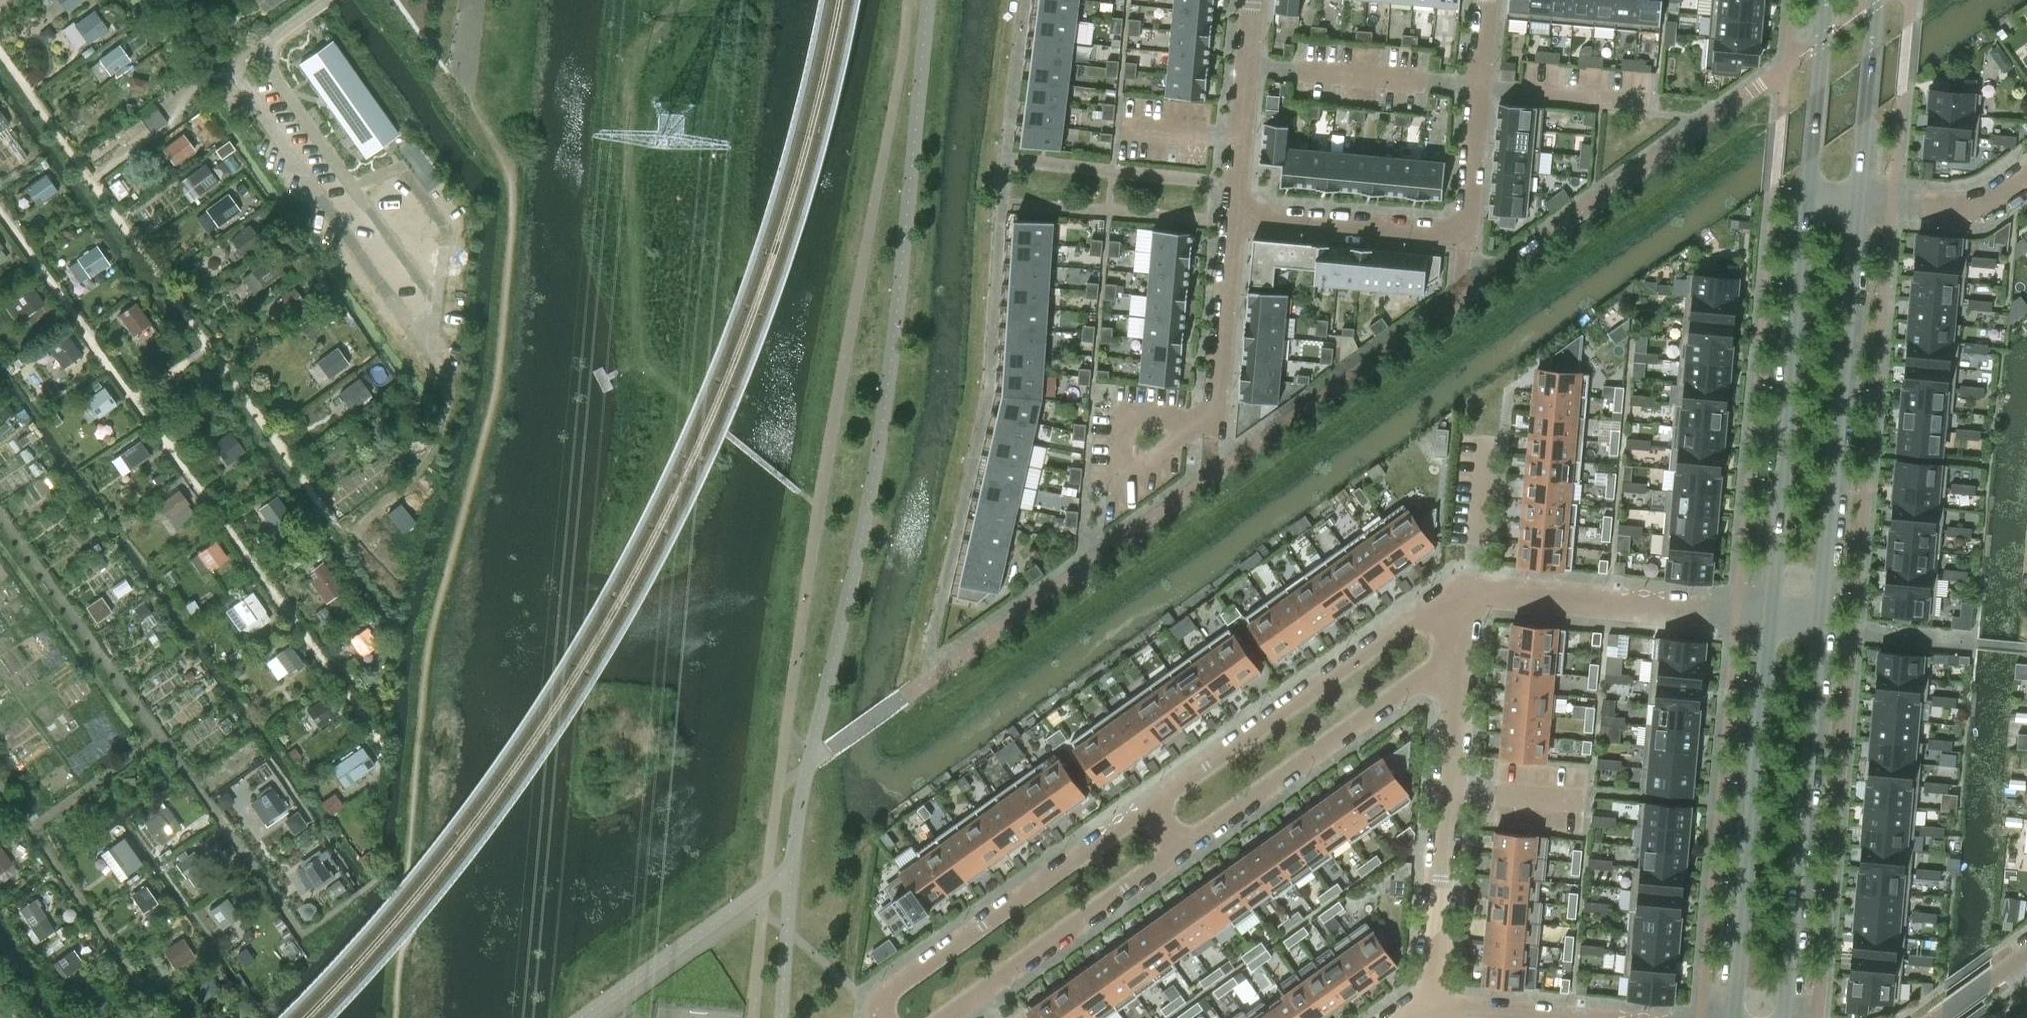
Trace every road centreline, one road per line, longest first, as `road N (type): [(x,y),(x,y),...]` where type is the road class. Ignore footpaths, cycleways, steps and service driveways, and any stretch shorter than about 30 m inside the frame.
road 1 (tertiary): [(1820,622),(1859,198)]
road 2 (tertiary): [(1810,194),(1771,618)]
road 3 (tertiary): [(1771,618),(1734,1017)]
road 4 (tertiary): [(1783,1017),(1820,622)]
road 5 (residential): [(1467,591),(1154,808)]
road 6 (residential): [(1479,85),(1464,232),(1236,210)]
road 7 (residential): [(1154,808),(893,994),(883,1017)]
road 8 (residential): [(1182,845),(1442,667),(1461,663)]
road 9 (residential): [(1771,618),(1467,591)]
road 10 (residential): [(974,996),(1182,845)]
road 11 (residential): [(1479,85),(1249,62)]
road 12 (residential): [(1449,791),(1430,1006)]
road 13 (residential): [(1236,210),(1213,418)]
road 14 (tertiary): [(1859,198),(1876,0)]
road 15 (tertiary): [(1827,0),(1810,194)]
road 16 (residential): [(2026,178),(1970,207),(1859,198)]
road 17 (residential): [(1648,101),(1479,85)]
road 18 (residential): [(1213,418),(1123,413),(1117,481)]
road 19 (residential): [(1481,443),(1467,591)]
road 20 (residential): [(1249,62),(1236,210)]
road 21 (residential): [(1461,663),(1449,791)]
road 22 (residential): [(1449,791),(1573,801)]

